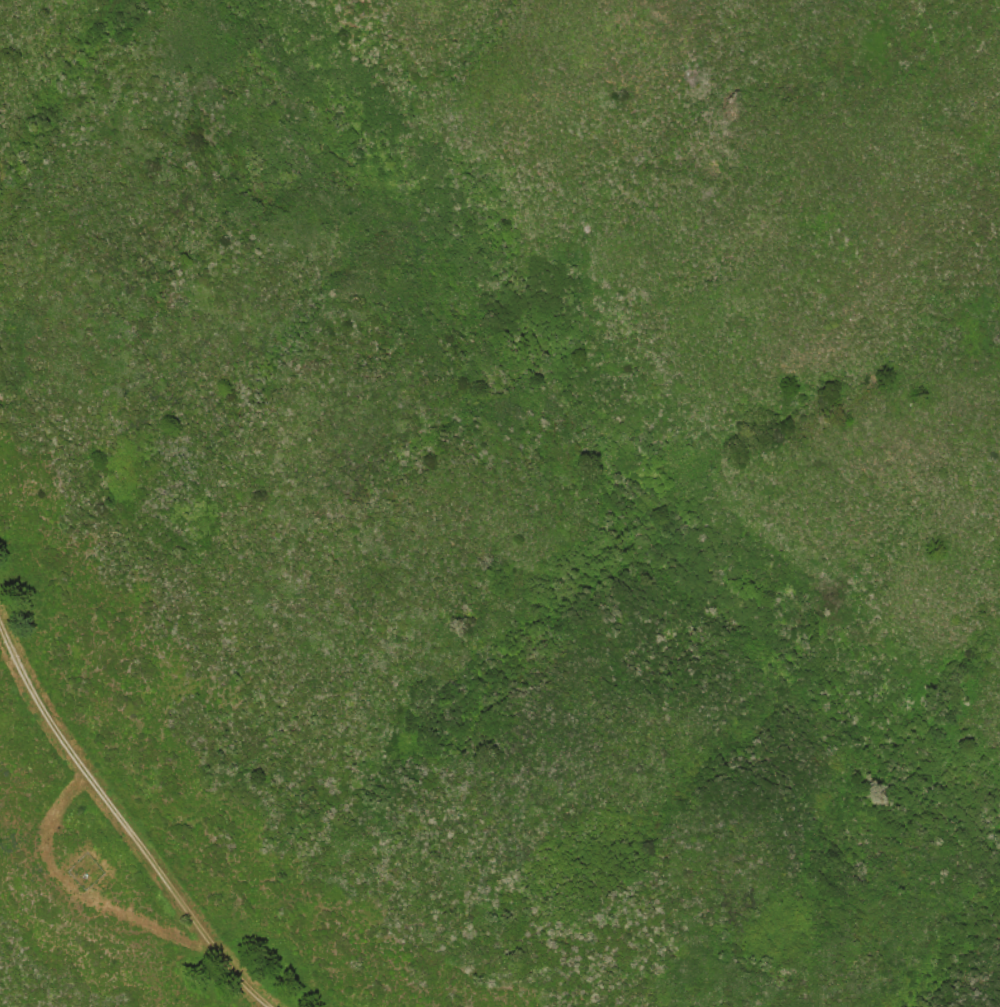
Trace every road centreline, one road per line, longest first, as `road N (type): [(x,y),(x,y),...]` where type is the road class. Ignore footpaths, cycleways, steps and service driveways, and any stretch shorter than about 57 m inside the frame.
road 1 (track): [(0,629),(50,725),(223,967),(282,1006)]

